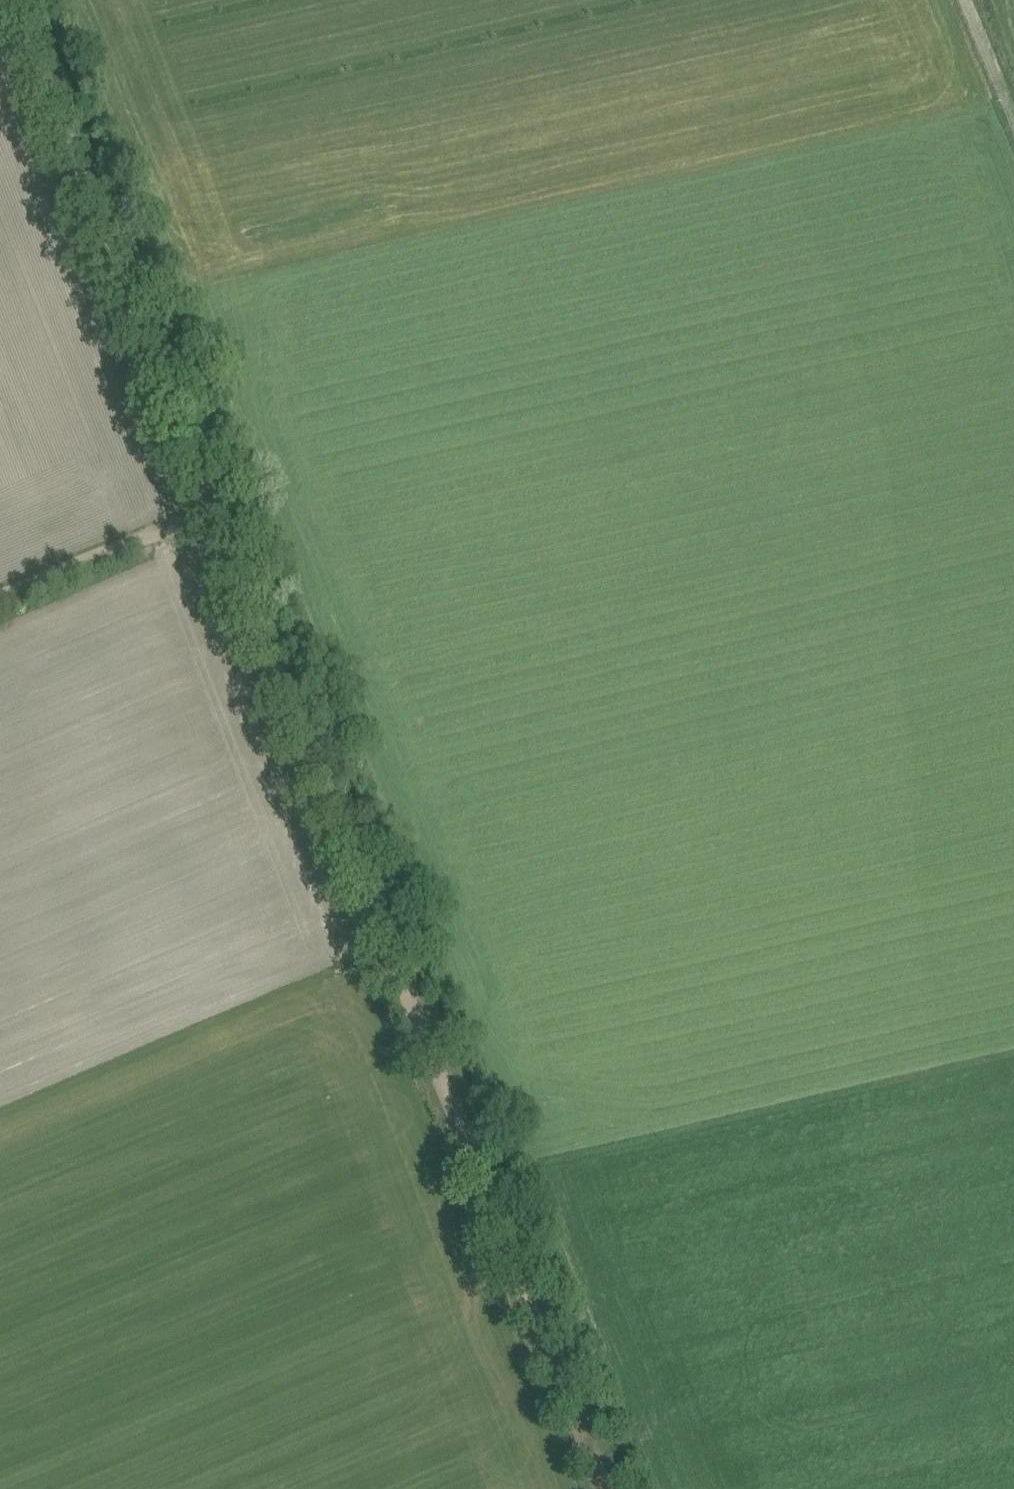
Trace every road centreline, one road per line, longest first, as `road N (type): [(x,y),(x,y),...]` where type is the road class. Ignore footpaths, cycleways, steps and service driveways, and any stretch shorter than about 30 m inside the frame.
road 1 (track): [(228,498),(617,1488)]
road 2 (track): [(25,0),(228,498)]
road 3 (track): [(0,598),(228,498)]

